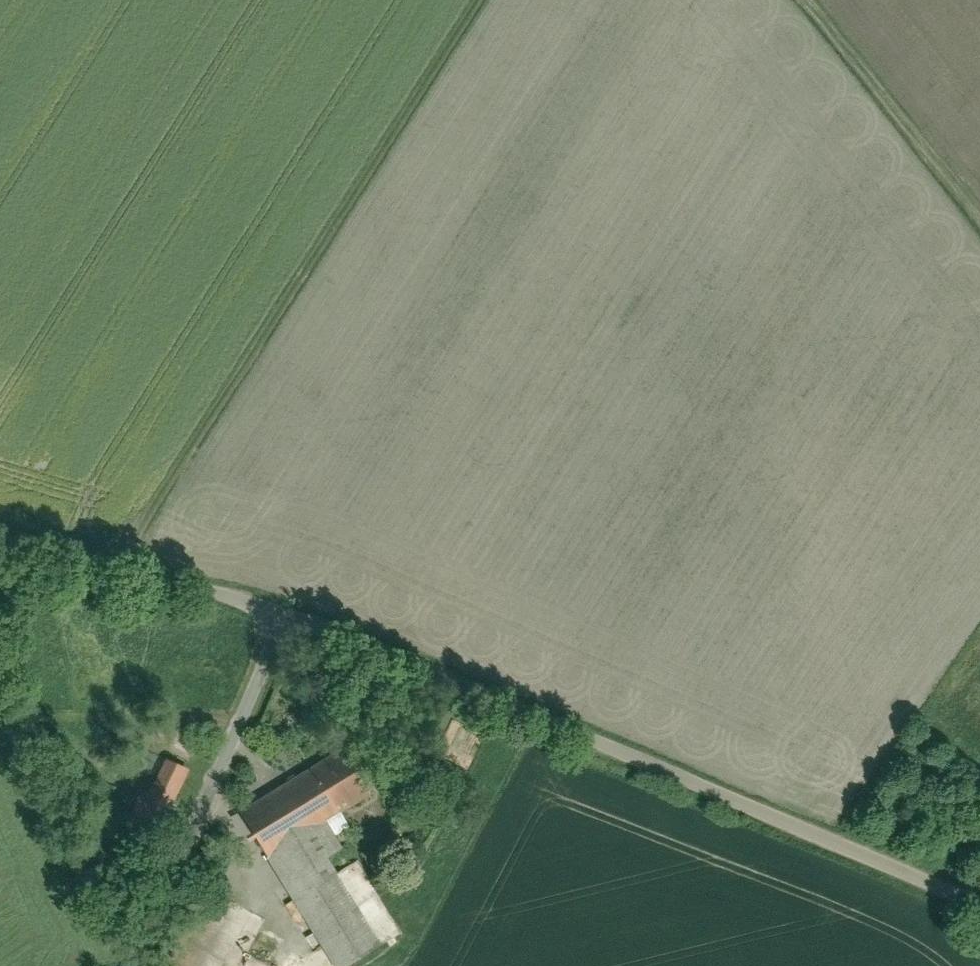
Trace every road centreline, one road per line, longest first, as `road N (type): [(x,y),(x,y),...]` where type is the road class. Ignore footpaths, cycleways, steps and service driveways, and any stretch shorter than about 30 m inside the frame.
road 1 (unclassified): [(288,616),(969,901)]
road 2 (unclassified): [(145,965),(288,616)]
road 3 (residential): [(288,616),(164,570),(0,526)]
road 4 (track): [(798,0),(979,218)]

